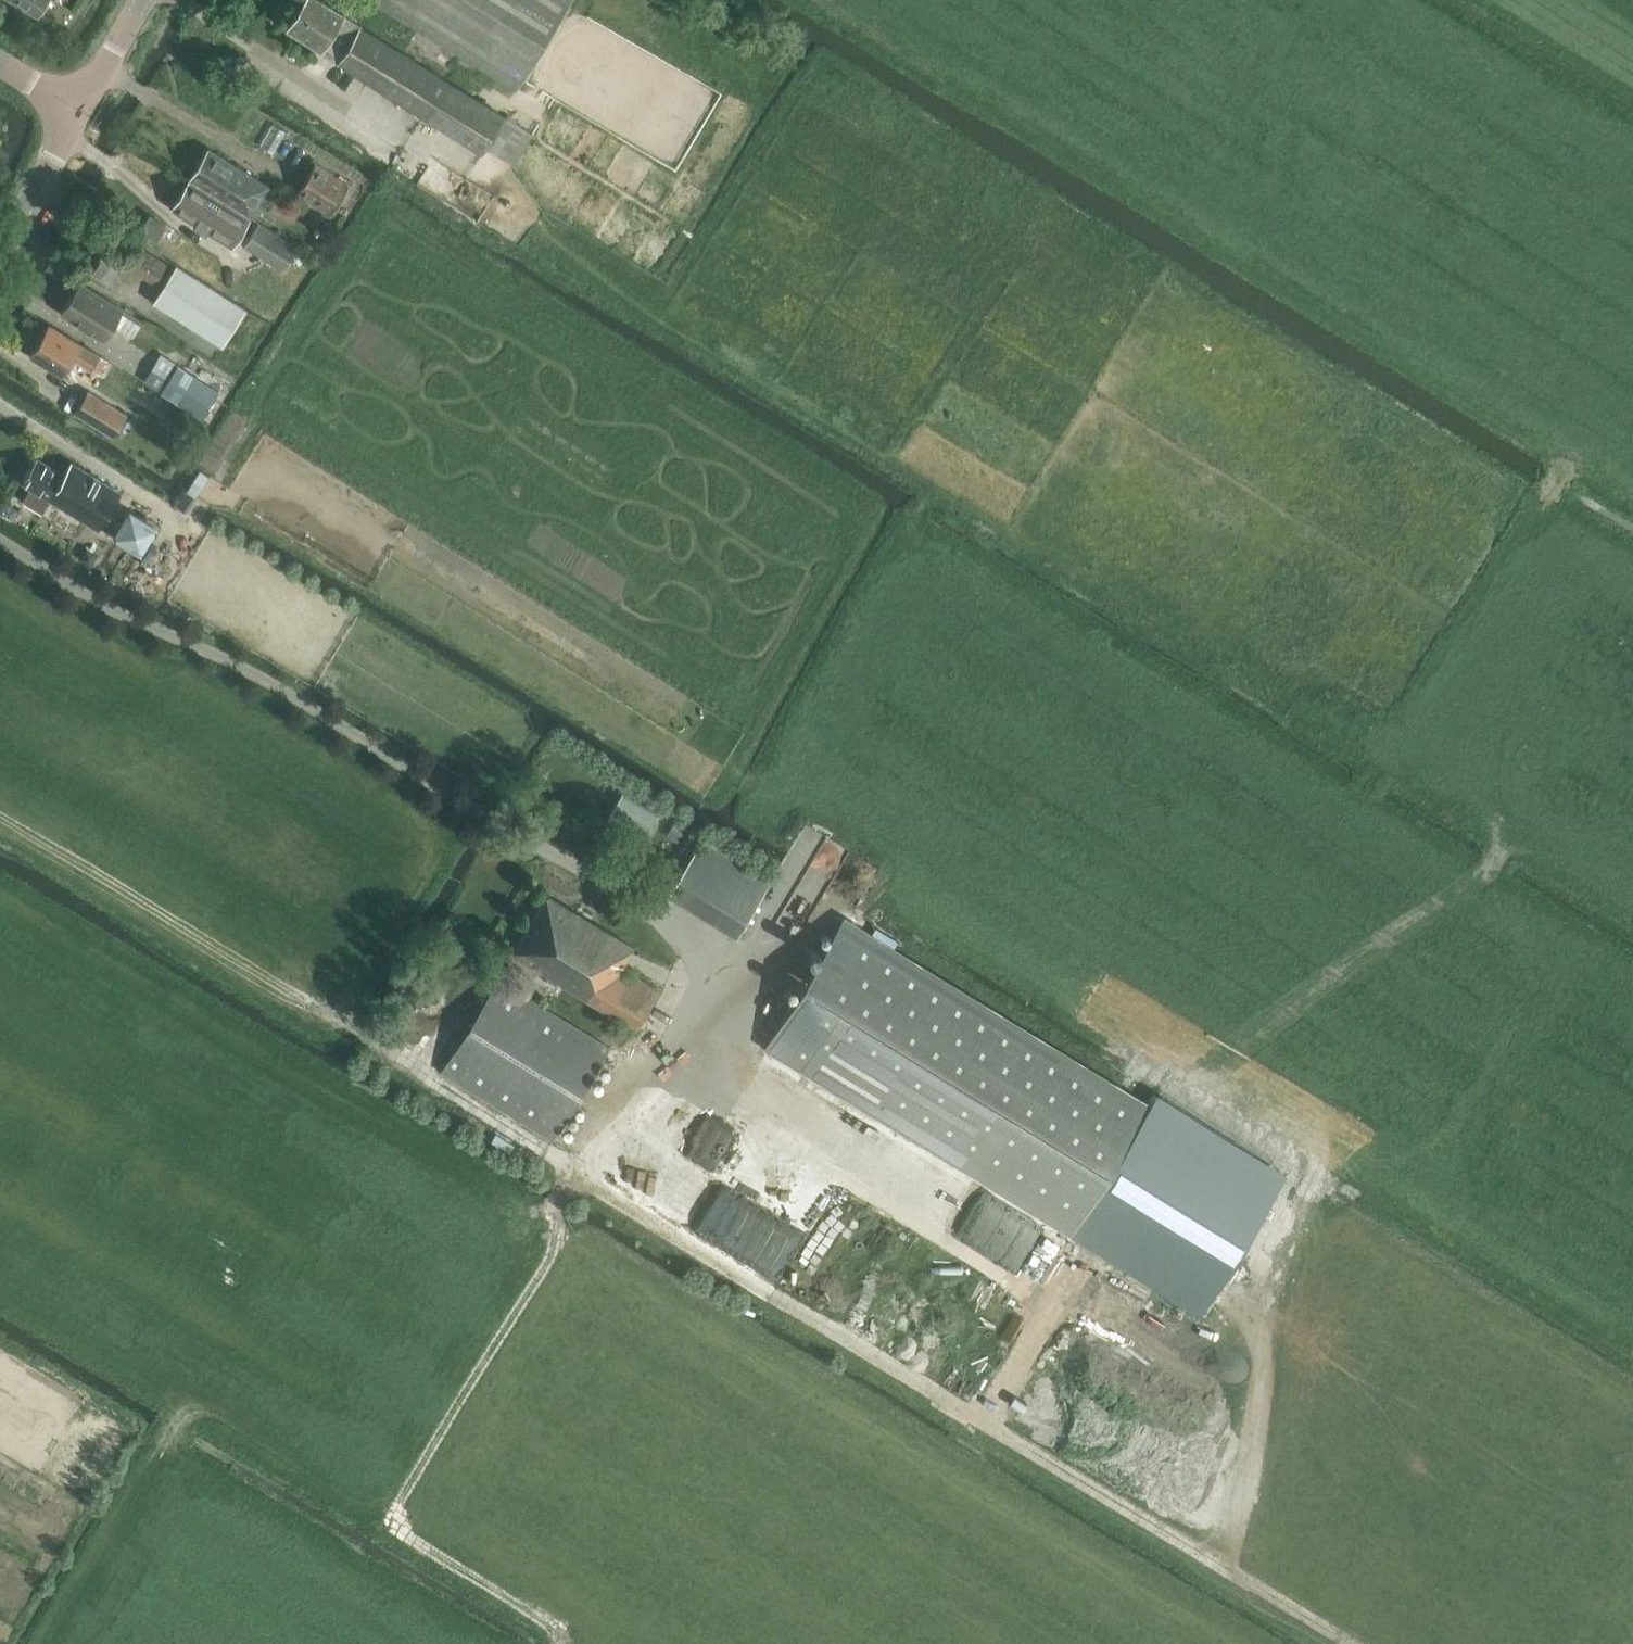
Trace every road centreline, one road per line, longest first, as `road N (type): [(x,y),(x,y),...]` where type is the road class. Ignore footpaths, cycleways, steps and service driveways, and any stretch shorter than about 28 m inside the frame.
road 1 (tertiary): [(0,254),(79,112)]
road 2 (tertiary): [(79,112),(143,0)]

